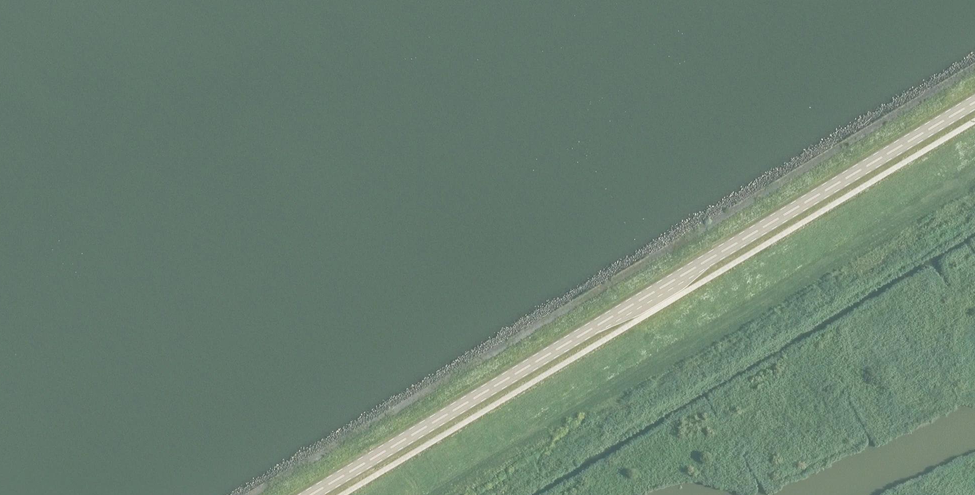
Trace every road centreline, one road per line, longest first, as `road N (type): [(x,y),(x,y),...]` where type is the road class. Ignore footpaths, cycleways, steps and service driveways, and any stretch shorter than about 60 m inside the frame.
road 1 (secondary): [(310,494),(974,102)]

